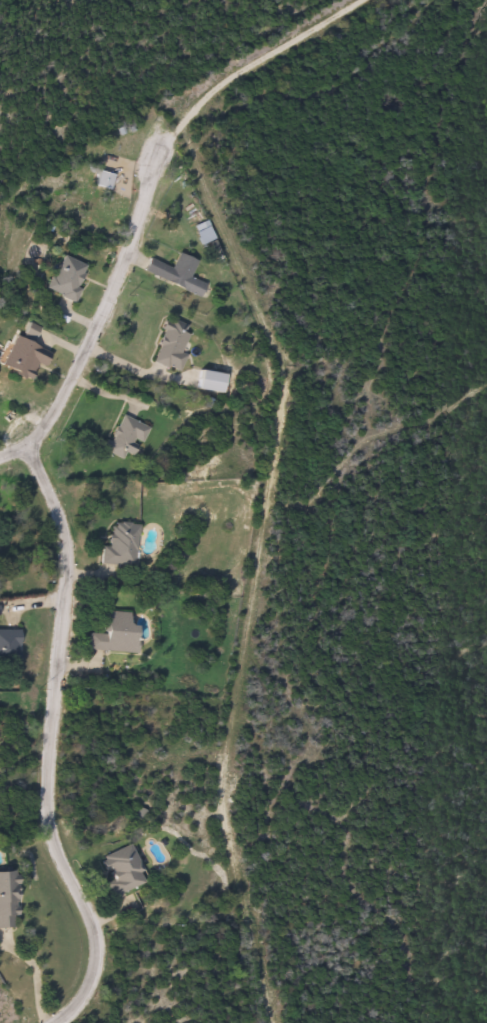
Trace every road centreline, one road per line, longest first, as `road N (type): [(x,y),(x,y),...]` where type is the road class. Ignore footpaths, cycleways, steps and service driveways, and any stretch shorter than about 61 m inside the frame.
road 1 (residential): [(24,452),(68,556),(49,841),(91,932),(89,981),(51,1022)]
road 2 (residential): [(0,459),(24,452),(165,145)]

